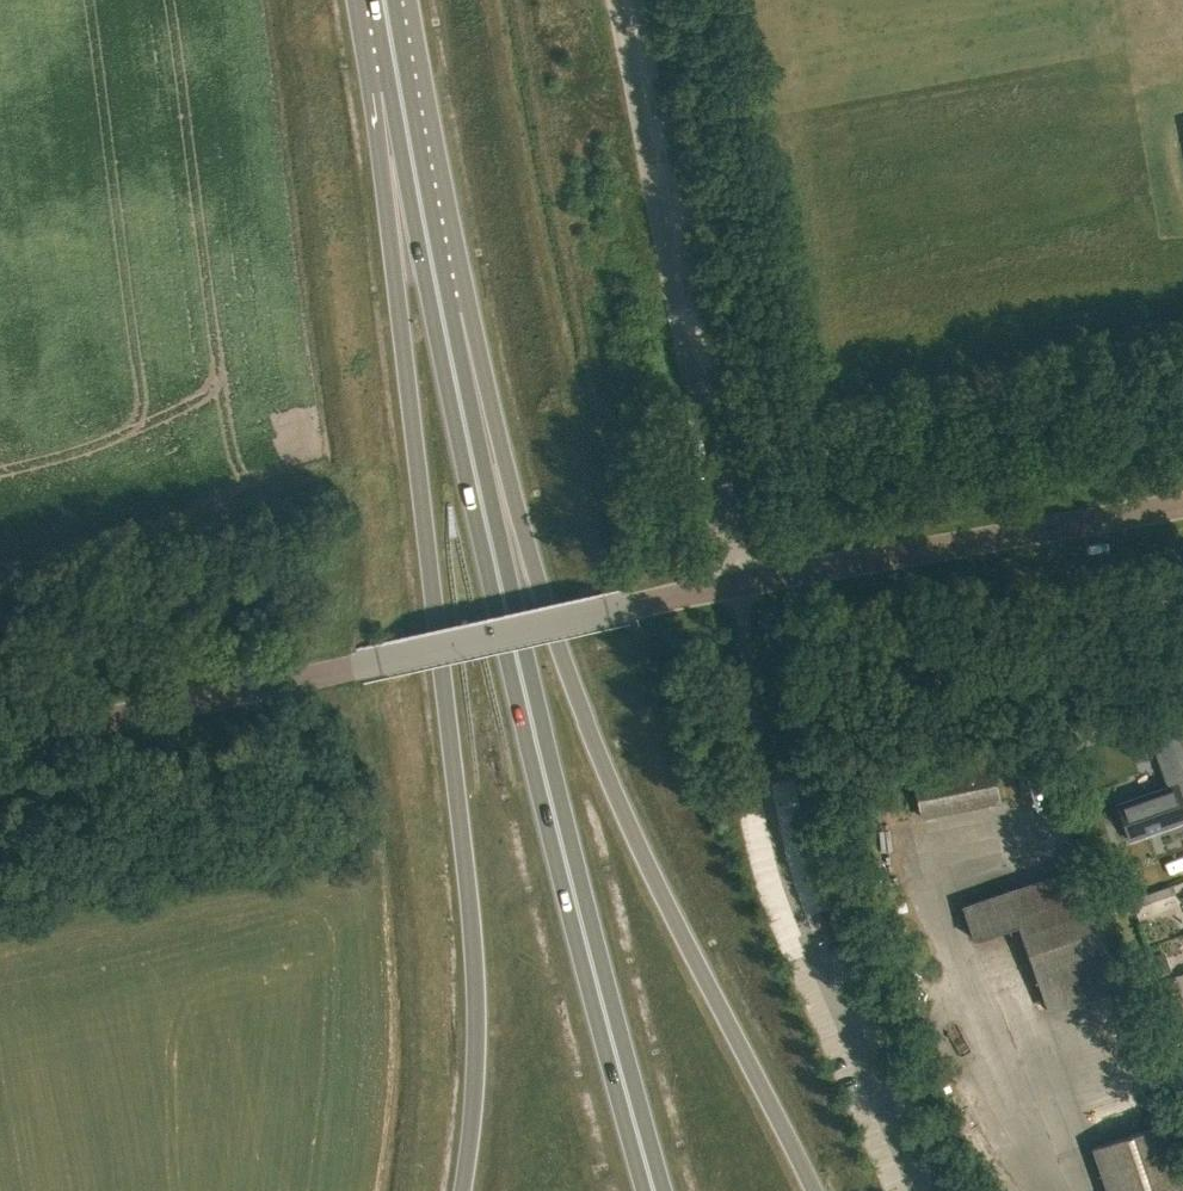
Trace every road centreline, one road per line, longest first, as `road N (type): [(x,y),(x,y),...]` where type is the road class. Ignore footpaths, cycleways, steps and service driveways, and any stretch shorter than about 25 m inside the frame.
road 1 (trunk): [(400,89),(395,284),(478,1007),(464,1190)]
road 2 (trunk): [(814,1190),(594,743),(443,318)]
road 3 (trunk): [(653,1190),(562,865),(443,318)]
road 4 (unclassified): [(0,740),(734,585)]
road 5 (unclassified): [(627,0),(734,585)]
road 6 (unclassified): [(734,585),(1182,504)]
road 7 (trunk): [(443,318),(400,89)]

